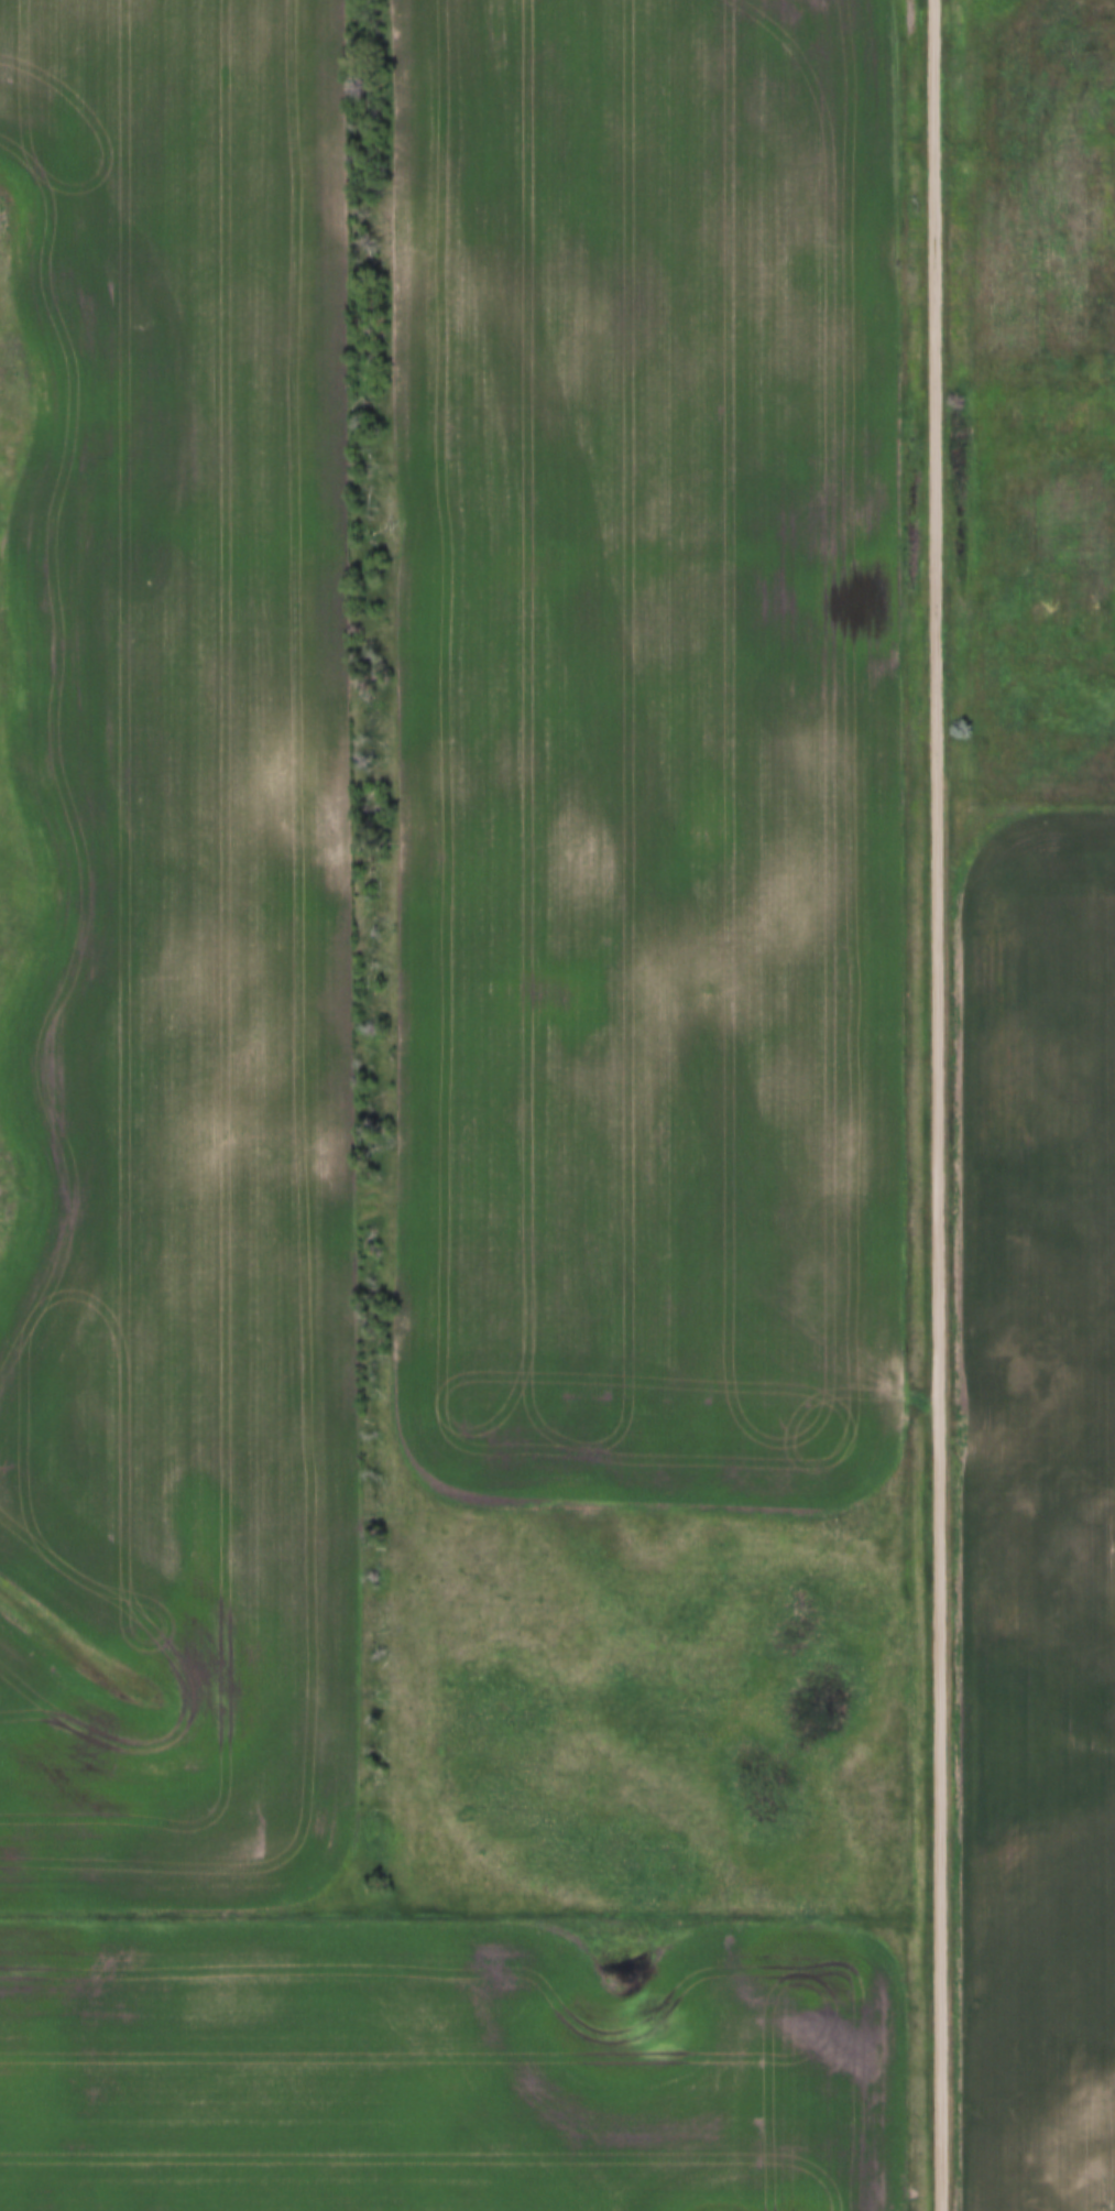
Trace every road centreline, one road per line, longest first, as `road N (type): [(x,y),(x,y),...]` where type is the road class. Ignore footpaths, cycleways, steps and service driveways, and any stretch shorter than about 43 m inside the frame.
road 1 (residential): [(933,0),(942,2210)]

